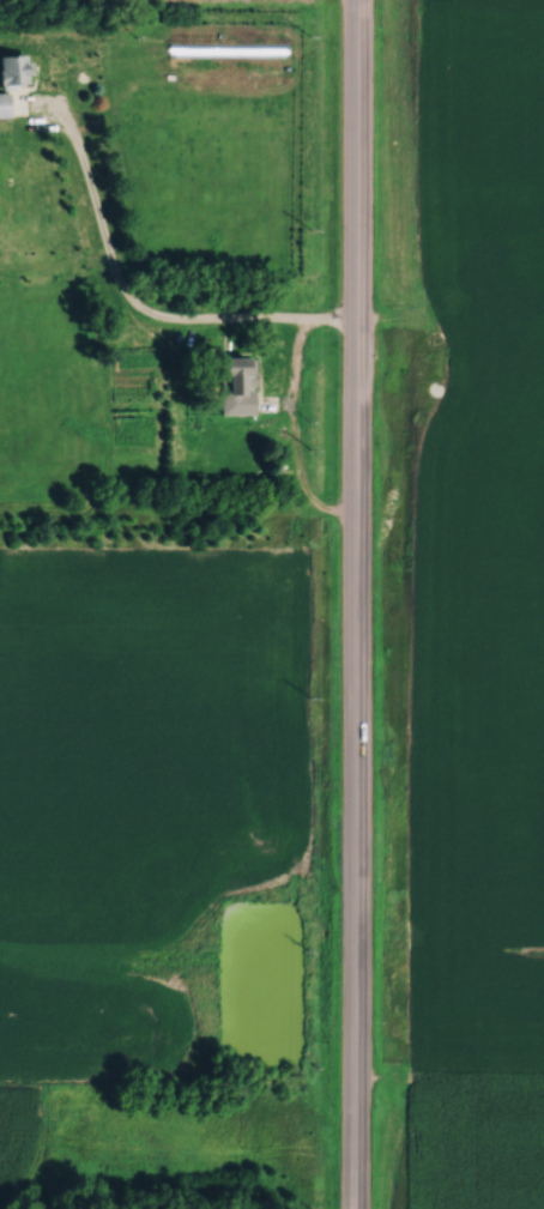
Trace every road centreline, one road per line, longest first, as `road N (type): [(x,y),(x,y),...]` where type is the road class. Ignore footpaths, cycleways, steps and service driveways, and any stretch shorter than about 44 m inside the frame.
road 1 (primary): [(354,1208),(356,0)]

